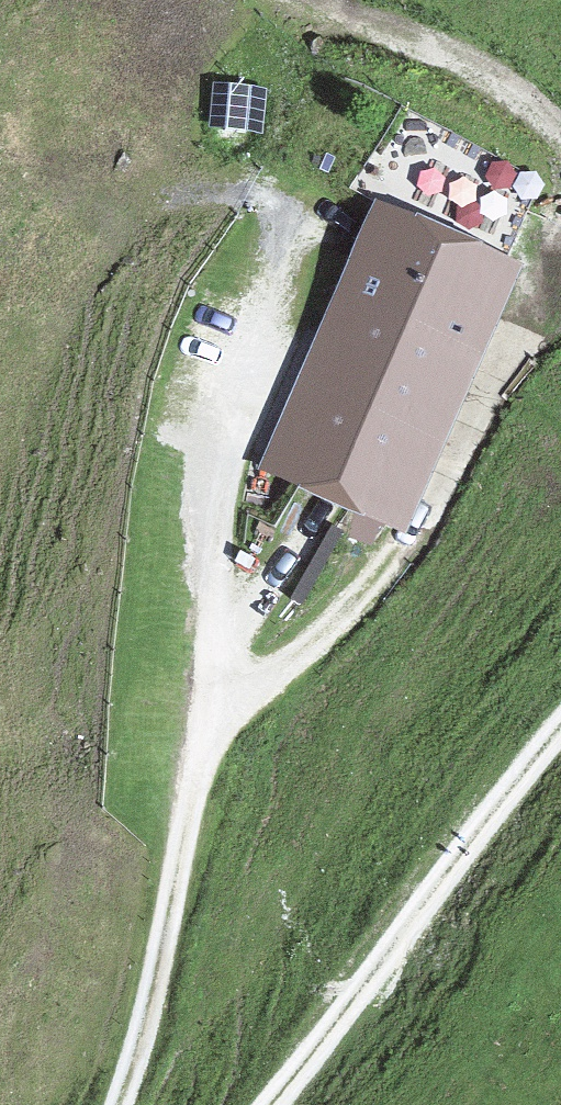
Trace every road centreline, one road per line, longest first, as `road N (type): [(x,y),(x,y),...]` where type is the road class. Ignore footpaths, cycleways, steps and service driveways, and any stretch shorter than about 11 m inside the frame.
road 1 (track): [(125,1104),(219,685),(232,383)]
road 2 (track): [(219,685),(365,608),(425,560),(560,242)]
road 3 (track): [(560,776),(270,1104)]
road 4 (track): [(560,143),(515,96),(286,0)]

